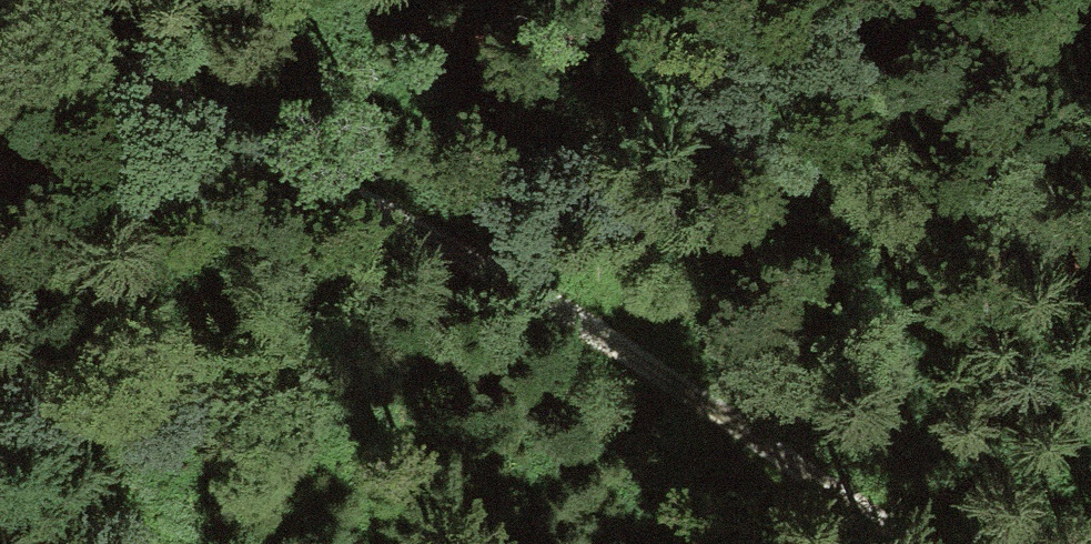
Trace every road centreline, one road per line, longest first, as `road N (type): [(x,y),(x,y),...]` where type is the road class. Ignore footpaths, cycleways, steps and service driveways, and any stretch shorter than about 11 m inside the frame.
road 1 (track): [(940,543),(849,480),(374,196),(13,0)]
road 2 (track): [(535,0),(652,362)]
road 3 (track): [(162,543),(0,284)]

